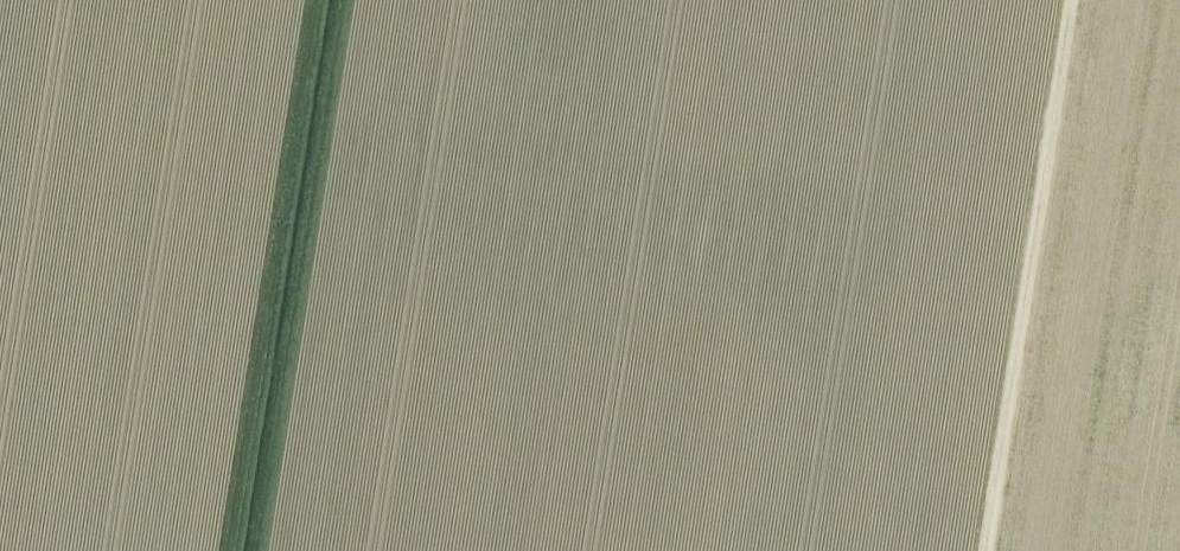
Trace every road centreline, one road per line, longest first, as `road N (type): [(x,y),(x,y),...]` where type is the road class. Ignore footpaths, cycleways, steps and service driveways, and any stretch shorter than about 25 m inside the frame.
road 1 (unclassified): [(983,550),(1069,0)]

